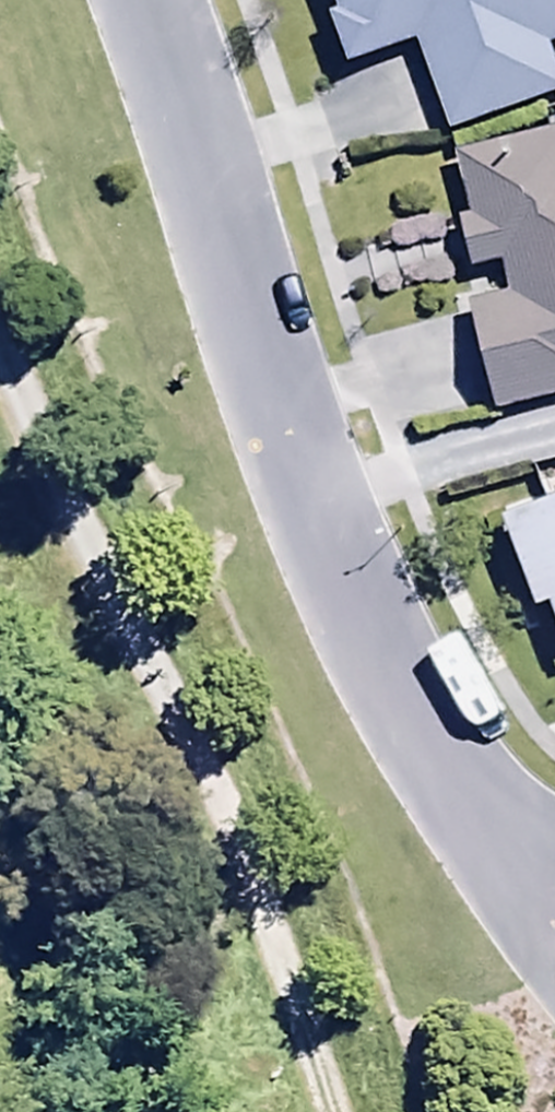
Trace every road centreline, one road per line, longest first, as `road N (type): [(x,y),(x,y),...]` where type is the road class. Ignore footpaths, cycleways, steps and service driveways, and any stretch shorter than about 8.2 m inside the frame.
road 1 (residential): [(143,0),(297,460),(370,644),(440,771),(554,904)]
road 2 (track): [(369,1111),(285,830),(55,396),(0,241)]

